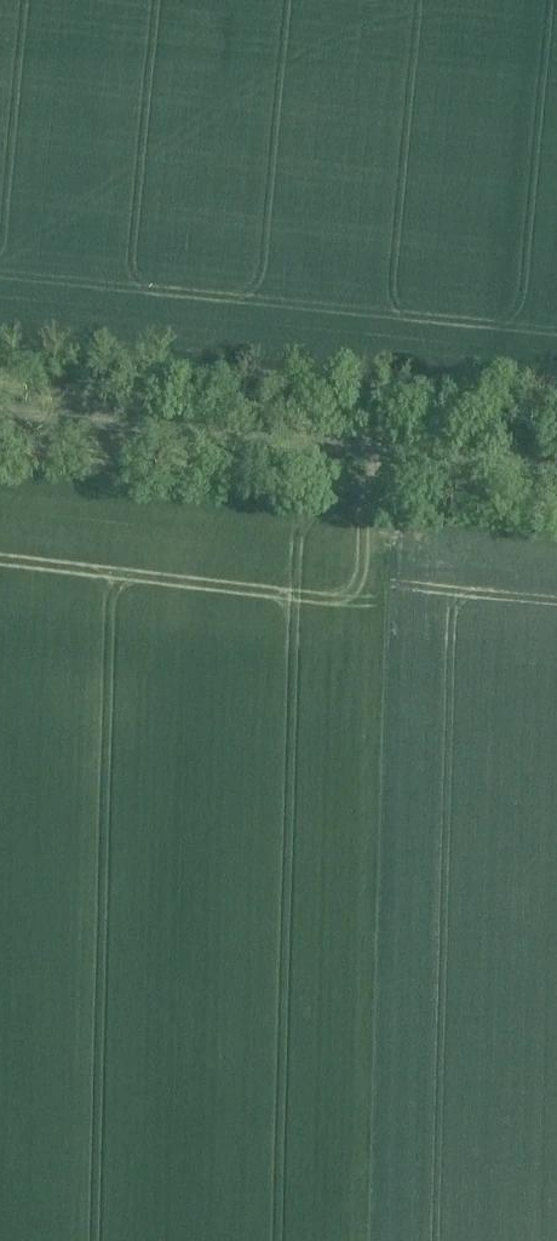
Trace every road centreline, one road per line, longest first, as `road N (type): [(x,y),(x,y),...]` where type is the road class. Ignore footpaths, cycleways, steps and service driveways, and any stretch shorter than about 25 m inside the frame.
road 1 (track): [(0,411),(556,463)]

